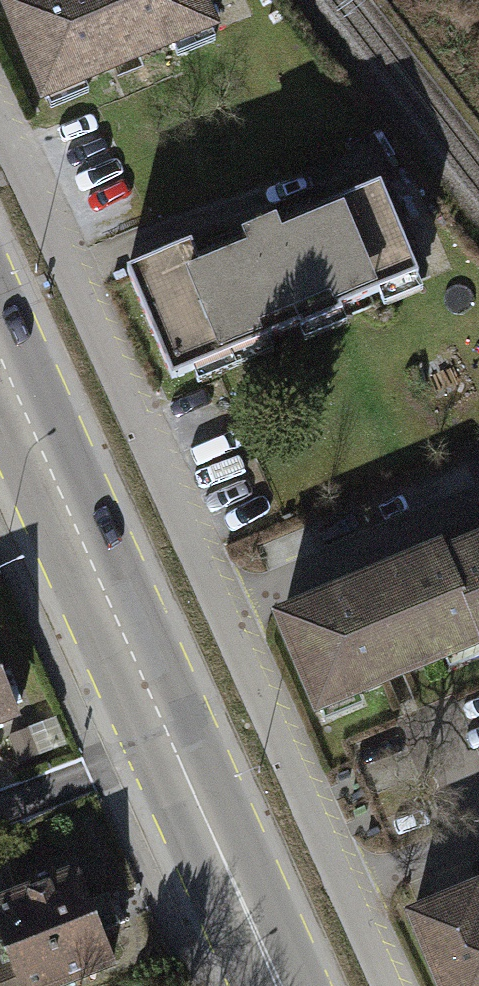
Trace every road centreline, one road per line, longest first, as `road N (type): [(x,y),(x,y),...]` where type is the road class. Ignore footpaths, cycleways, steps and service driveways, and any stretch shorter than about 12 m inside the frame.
road 1 (residential): [(384,985),(0,119)]
road 2 (primary): [(181,747),(0,348)]
road 3 (primary): [(287,985),(181,747)]
road 4 (residential): [(0,819),(181,747)]

